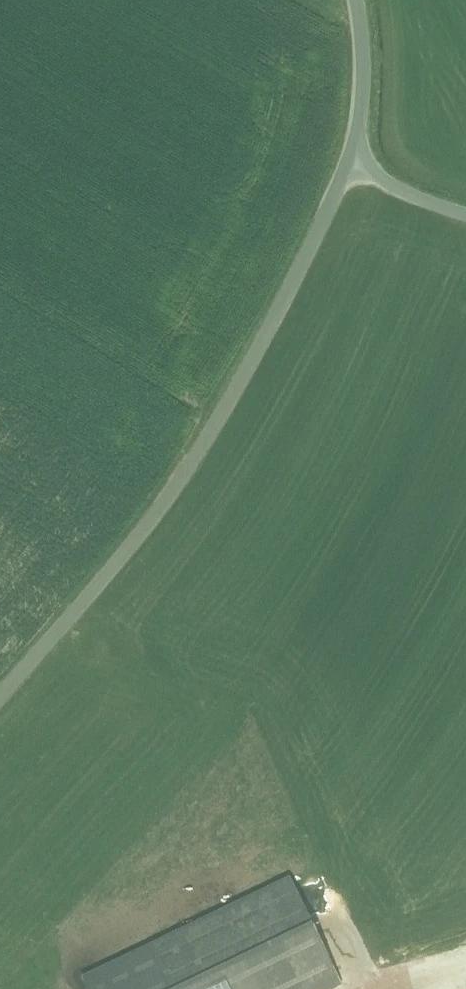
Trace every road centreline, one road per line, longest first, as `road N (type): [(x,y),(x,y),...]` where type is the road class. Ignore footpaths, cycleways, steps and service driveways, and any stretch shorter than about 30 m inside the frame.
road 1 (residential): [(0,698),(108,574),(209,436),(352,167)]
road 2 (residential): [(352,167),(363,86),(352,0)]
road 3 (residential): [(352,167),(465,221)]

